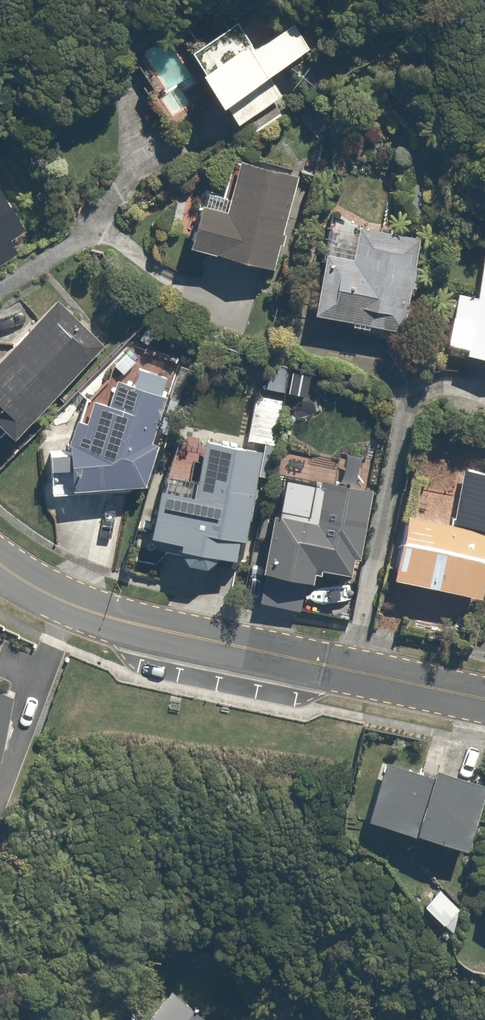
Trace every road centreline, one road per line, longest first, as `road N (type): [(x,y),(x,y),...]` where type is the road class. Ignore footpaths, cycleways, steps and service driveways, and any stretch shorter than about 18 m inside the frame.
road 1 (residential): [(0,572),(75,614),(128,630),(484,704)]

